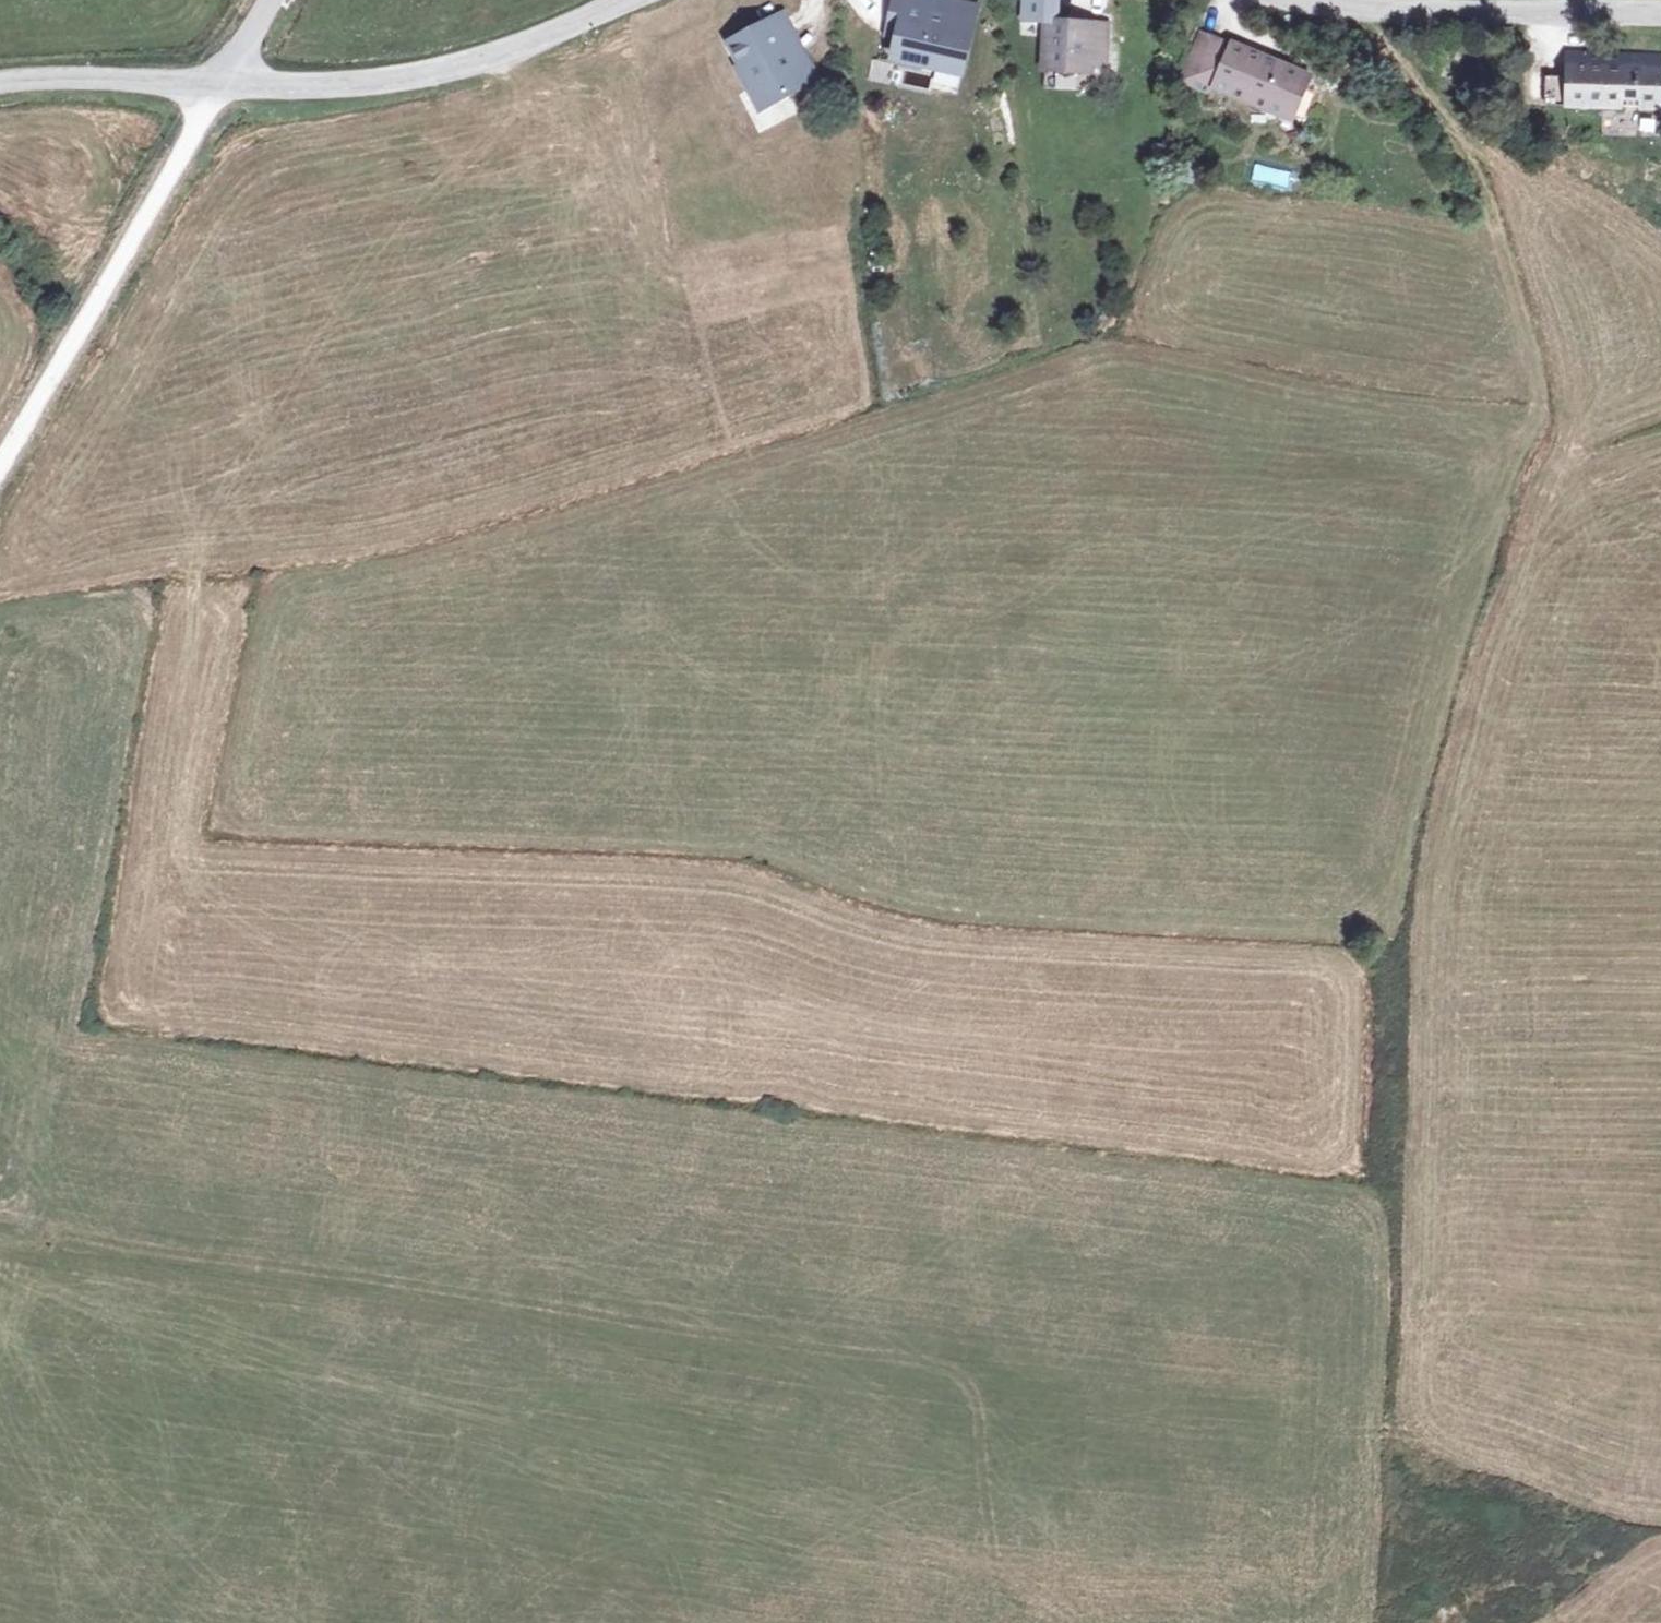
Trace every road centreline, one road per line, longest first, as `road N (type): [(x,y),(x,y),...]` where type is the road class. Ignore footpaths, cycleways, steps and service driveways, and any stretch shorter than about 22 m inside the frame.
road 1 (track): [(0,467),(222,86)]
road 2 (unclassified): [(222,86),(379,82),(512,50),(626,0)]
road 3 (unclassified): [(1293,0),(1371,9),(1660,12)]
road 4 (unclassified): [(0,86),(67,78),(222,86)]

